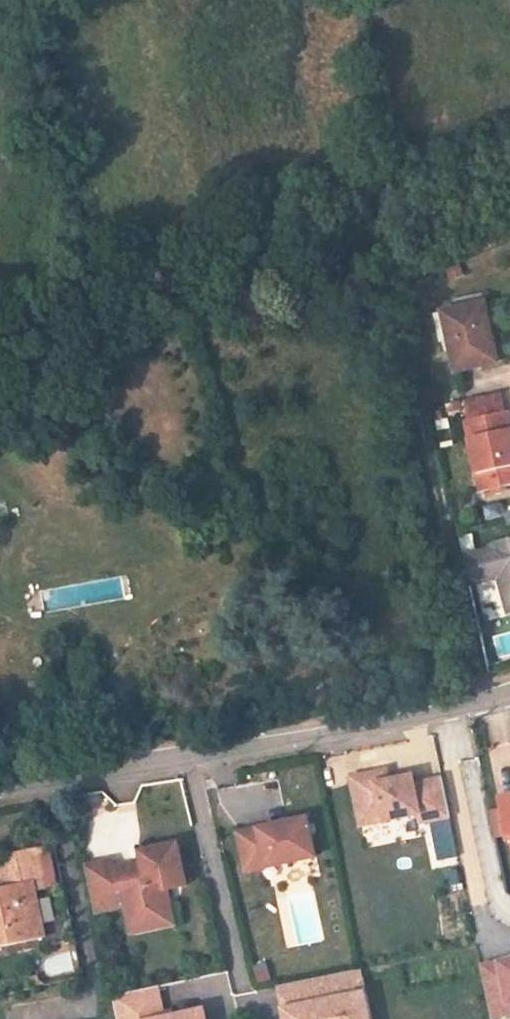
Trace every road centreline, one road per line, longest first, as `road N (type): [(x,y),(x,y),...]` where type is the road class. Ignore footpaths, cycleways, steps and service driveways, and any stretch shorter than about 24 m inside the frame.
road 1 (residential): [(0,793),(397,724),(509,694)]

